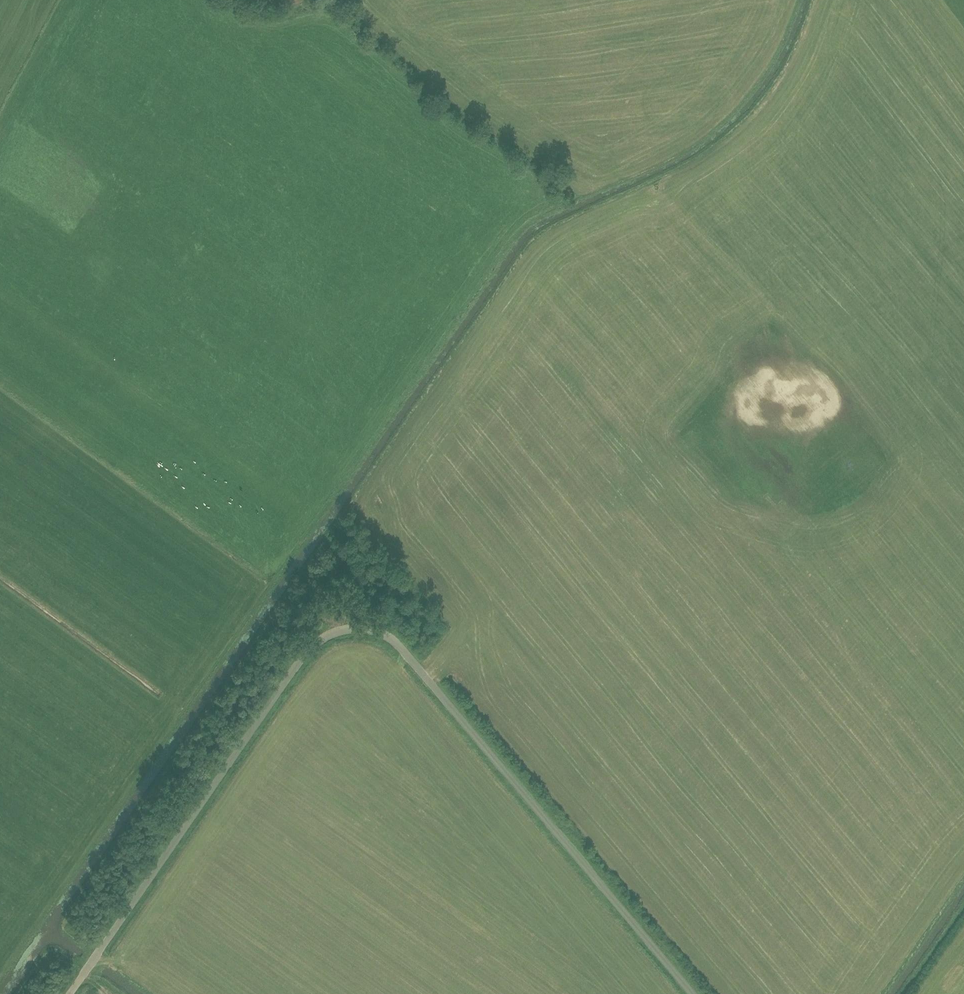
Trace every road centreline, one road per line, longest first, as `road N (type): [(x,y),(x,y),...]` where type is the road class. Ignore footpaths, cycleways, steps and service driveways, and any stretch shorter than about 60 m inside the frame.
road 1 (unclassified): [(692,993),(396,643),(359,631)]
road 2 (unclassified): [(71,993),(308,653),(325,638),(359,631)]

